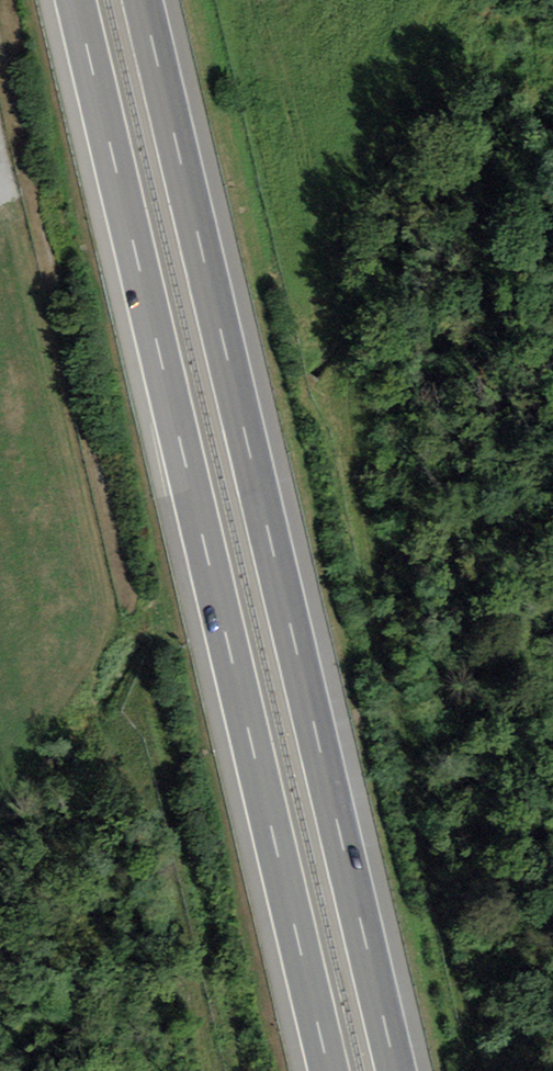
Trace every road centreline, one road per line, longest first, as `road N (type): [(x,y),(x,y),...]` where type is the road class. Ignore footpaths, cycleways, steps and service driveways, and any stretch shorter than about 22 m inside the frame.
road 1 (motorway): [(73,0),(328,1070)]
road 2 (motorway): [(395,1070),(141,0)]

